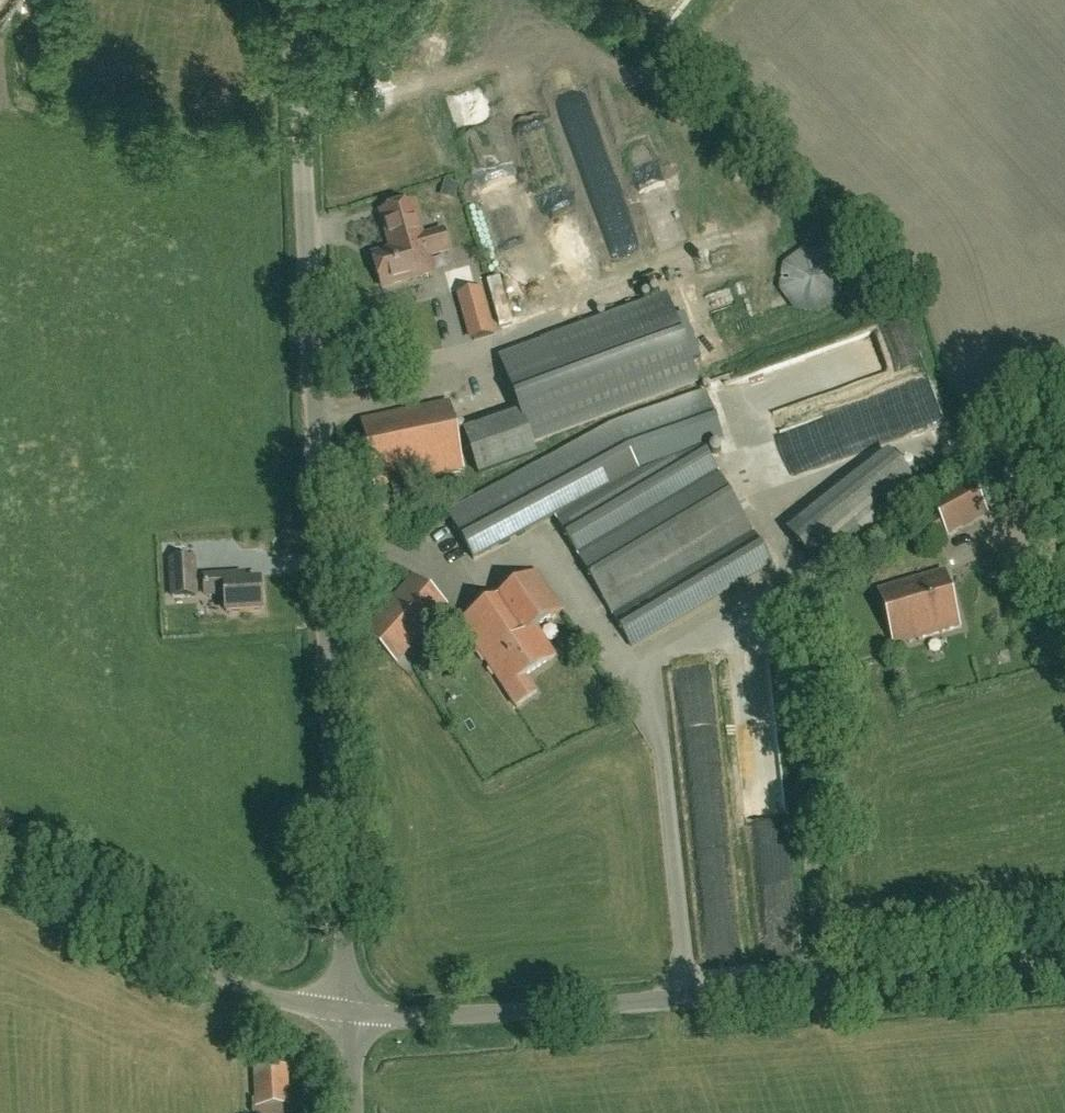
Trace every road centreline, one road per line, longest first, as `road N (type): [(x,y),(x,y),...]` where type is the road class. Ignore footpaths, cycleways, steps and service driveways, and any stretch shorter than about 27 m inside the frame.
road 1 (unclassified): [(351,1012),(300,105),(287,0)]
road 2 (unclassified): [(351,1012),(528,1008),(1064,965)]
road 3 (unclassified): [(351,1012),(258,993),(0,858)]

